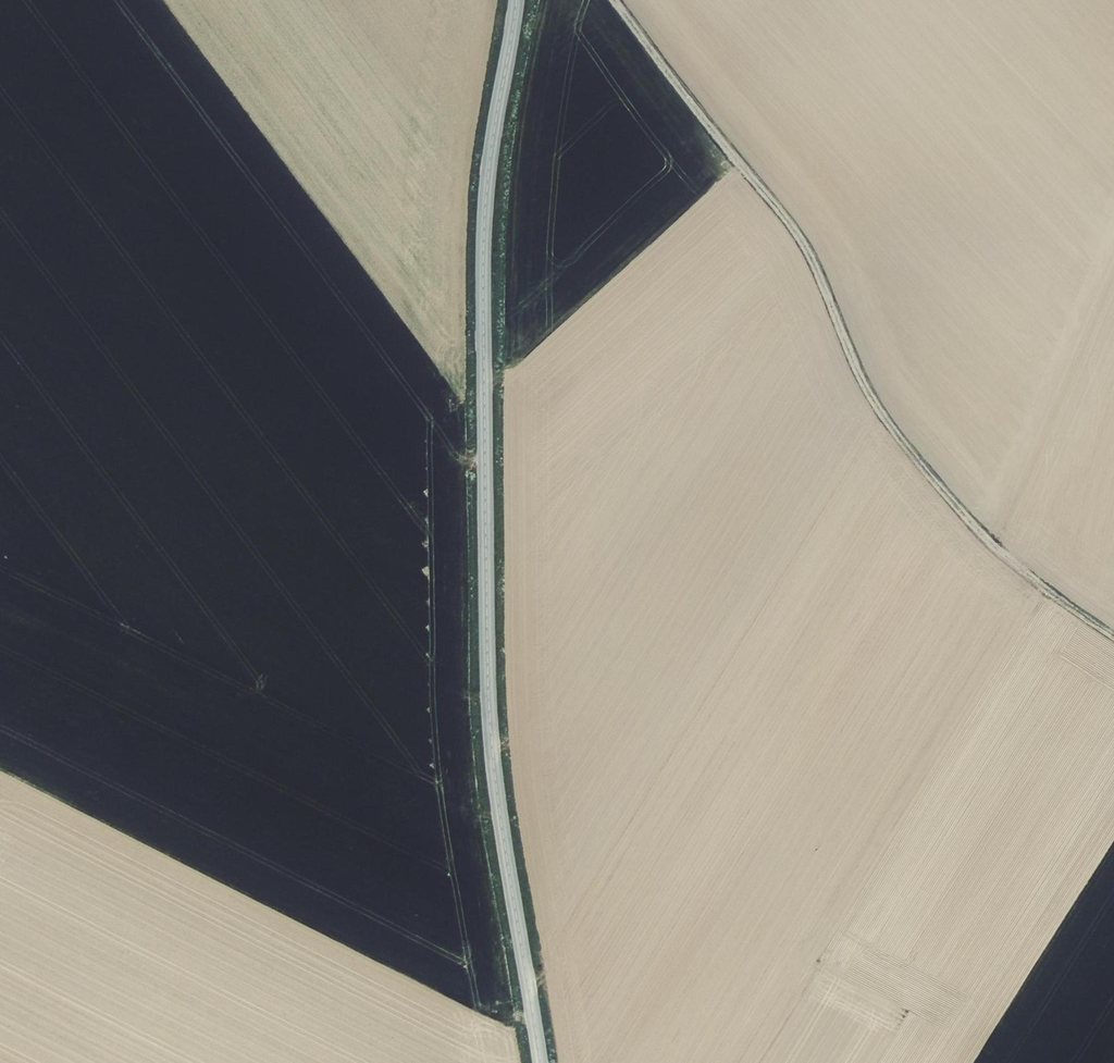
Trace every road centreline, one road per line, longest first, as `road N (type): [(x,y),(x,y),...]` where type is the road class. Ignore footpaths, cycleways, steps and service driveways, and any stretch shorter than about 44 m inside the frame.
road 1 (tertiary): [(540,1062),(495,780),(487,655),(485,196),(516,0)]
road 2 (track): [(620,0),(792,218),(820,263),(877,400),(1005,549),(1113,634)]

